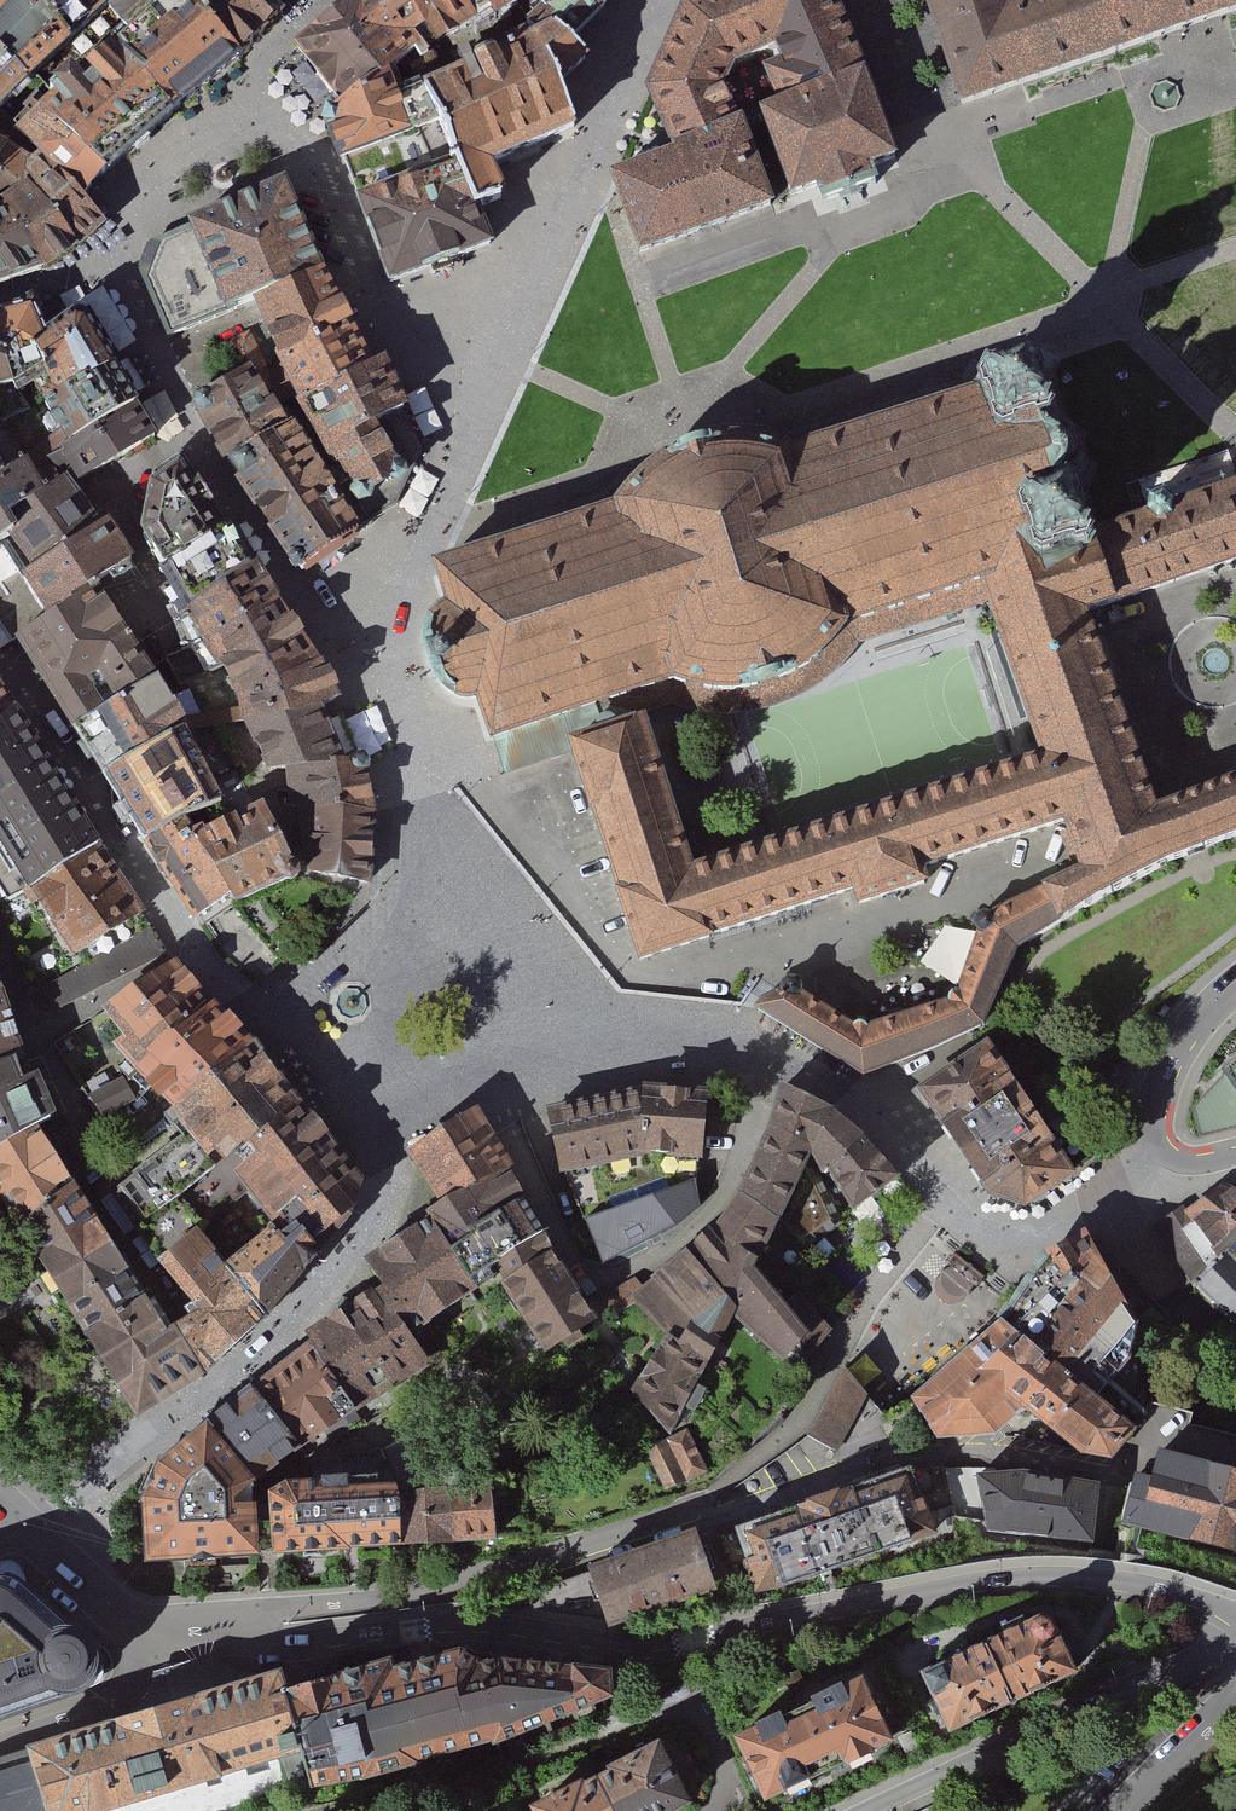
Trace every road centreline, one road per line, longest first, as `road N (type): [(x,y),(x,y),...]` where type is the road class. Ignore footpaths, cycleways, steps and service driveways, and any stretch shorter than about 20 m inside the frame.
road 1 (residential): [(1235,1618),(1169,1591),(1039,1575),(663,1642),(461,1622),(426,1626)]
road 2 (residential): [(0,677),(227,1015),(383,1163)]
road 3 (residential): [(702,1508),(729,1511),(905,1456),(1012,1457),(1111,1475),(1148,1449),(1176,1444),(1235,1459)]
road 4 (residential): [(383,1163),(392,1200),(354,1258),(244,1364),(19,1526)]
road 5 (residential): [(763,1064),(731,1167),(699,1221),(585,1293),(483,1091)]
road 6 (residential): [(702,1508),(437,1592),(246,1620),(234,1636)]
road 7 (residential): [(711,1810),(724,1779),(717,1746),(692,1719),(655,1712),(349,1810)]
road 8 (residential): [(259,109),(171,175),(101,273),(193,455)]
road 9 (residential): [(870,1810),(1235,1645)]
road 10 (residential): [(489,355),(643,20),(661,0)]
road 11 (residential): [(941,1208),(868,1297),(762,1464),(702,1508)]
road 12 (residential): [(489,355),(381,304),(319,165),(259,109)]
road 13 (residential): [(378,675),(407,551),(489,355)]
road 14 (residential): [(378,675),(431,842),(466,915),(509,961)]
road 15 (residential): [(193,455),(294,611),(378,675)]
road 16 (residential): [(1167,1156),(1022,1247),(982,1243),(941,1208)]
road 17 (residential): [(941,1208),(885,1143),(837,1104),(763,1064)]
road 18 (residential): [(167,631),(123,541),(130,492),(193,455)]
road 19 (residential): [(483,1091),(682,1048)]
road 20 (residential): [(1235,985),(1195,1024),(1163,1080),(1155,1120),(1167,1156)]
road 21 (residential): [(682,1048),(576,1016),(509,961)]
road 22 (residential): [(141,1640),(134,1678),(117,1704),(0,1748)]
road 23 (residential): [(426,1626),(295,1641),(234,1636)]
road 24 (residential): [(141,1640),(19,1526)]
road 25 (residential): [(1129,1810),(1235,1703)]
road 26 (residential): [(509,961),(509,1023),(483,1091)]
road 27 (residential): [(329,0),(282,41),(259,109)]
road 28 (residential): [(483,1091),(399,1135),(383,1163)]

